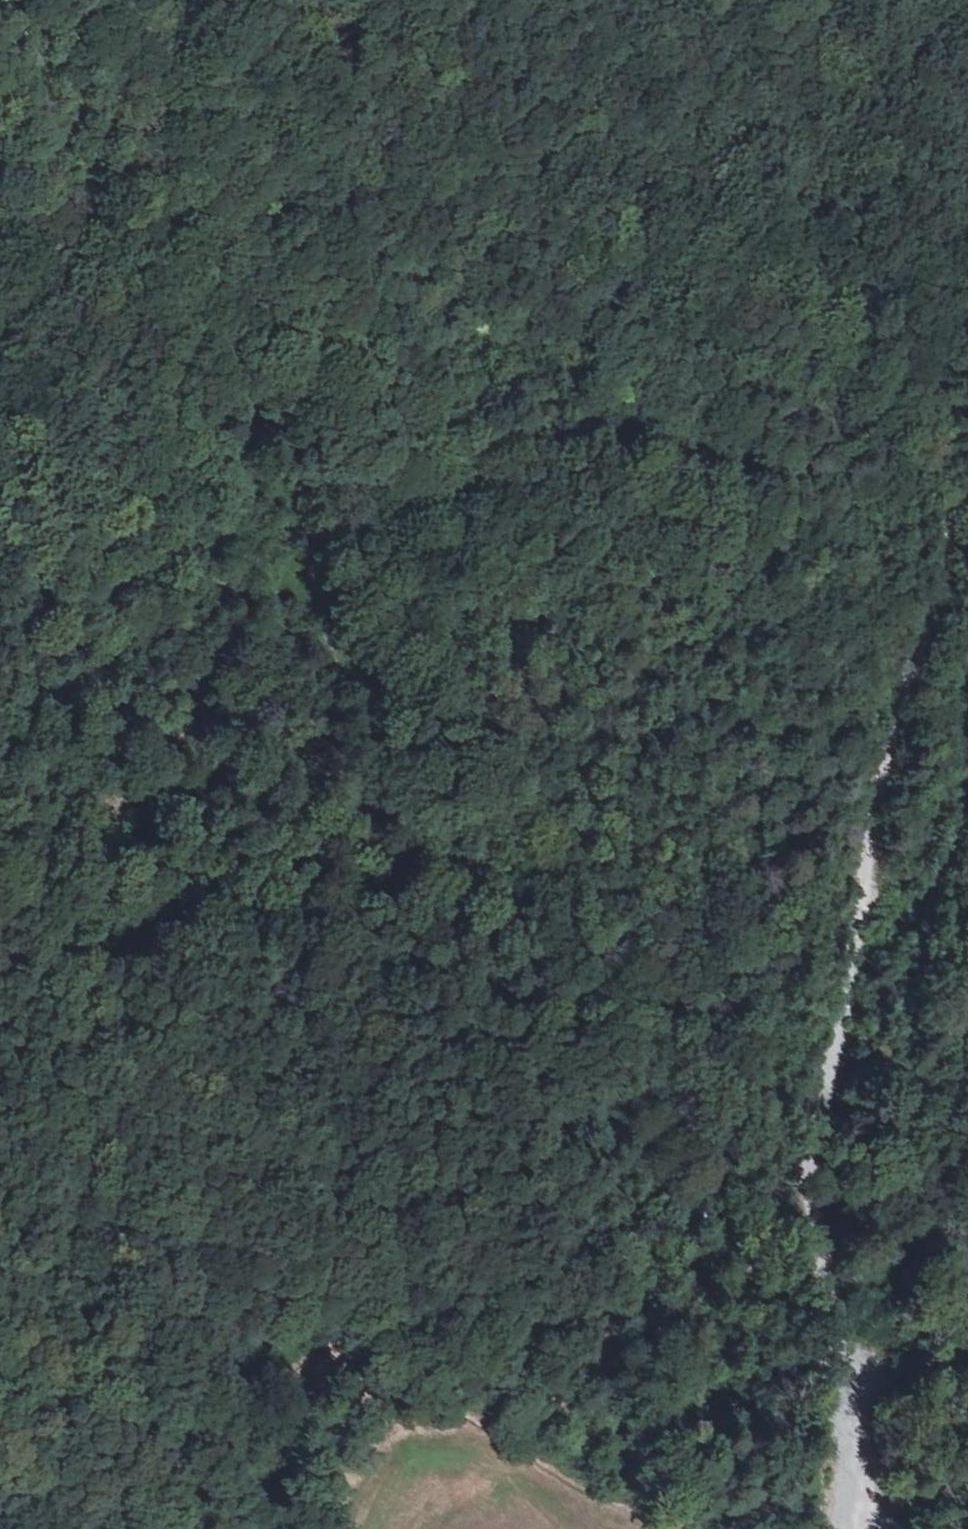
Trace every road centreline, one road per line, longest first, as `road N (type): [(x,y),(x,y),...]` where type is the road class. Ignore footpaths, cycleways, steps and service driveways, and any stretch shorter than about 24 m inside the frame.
road 1 (track): [(843,1357),(802,1158),(891,721),(967,528)]
road 2 (track): [(848,1528),(843,1357)]

